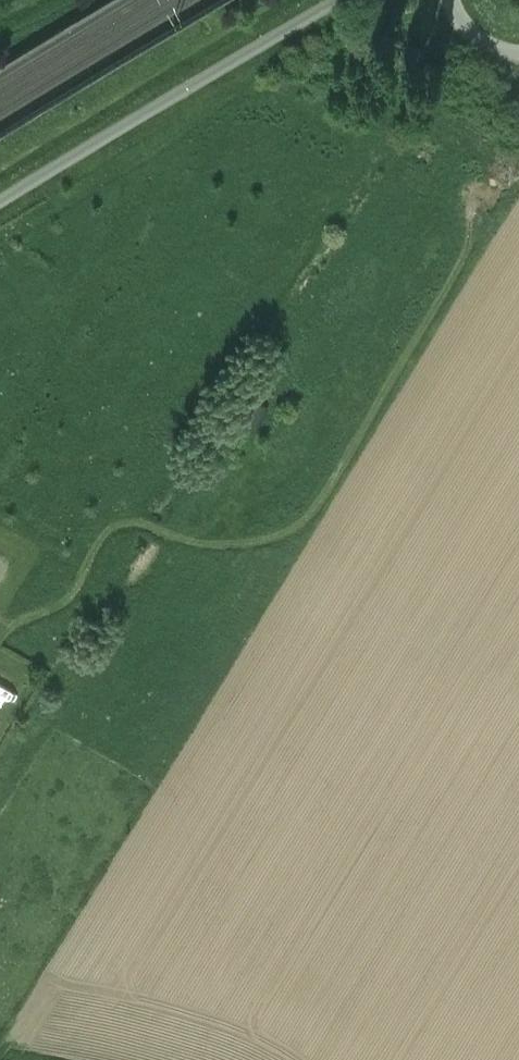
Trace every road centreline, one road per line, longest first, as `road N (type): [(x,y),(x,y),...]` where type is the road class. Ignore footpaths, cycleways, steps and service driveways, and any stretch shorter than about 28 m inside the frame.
road 1 (unclassified): [(0,204),(345,0)]

